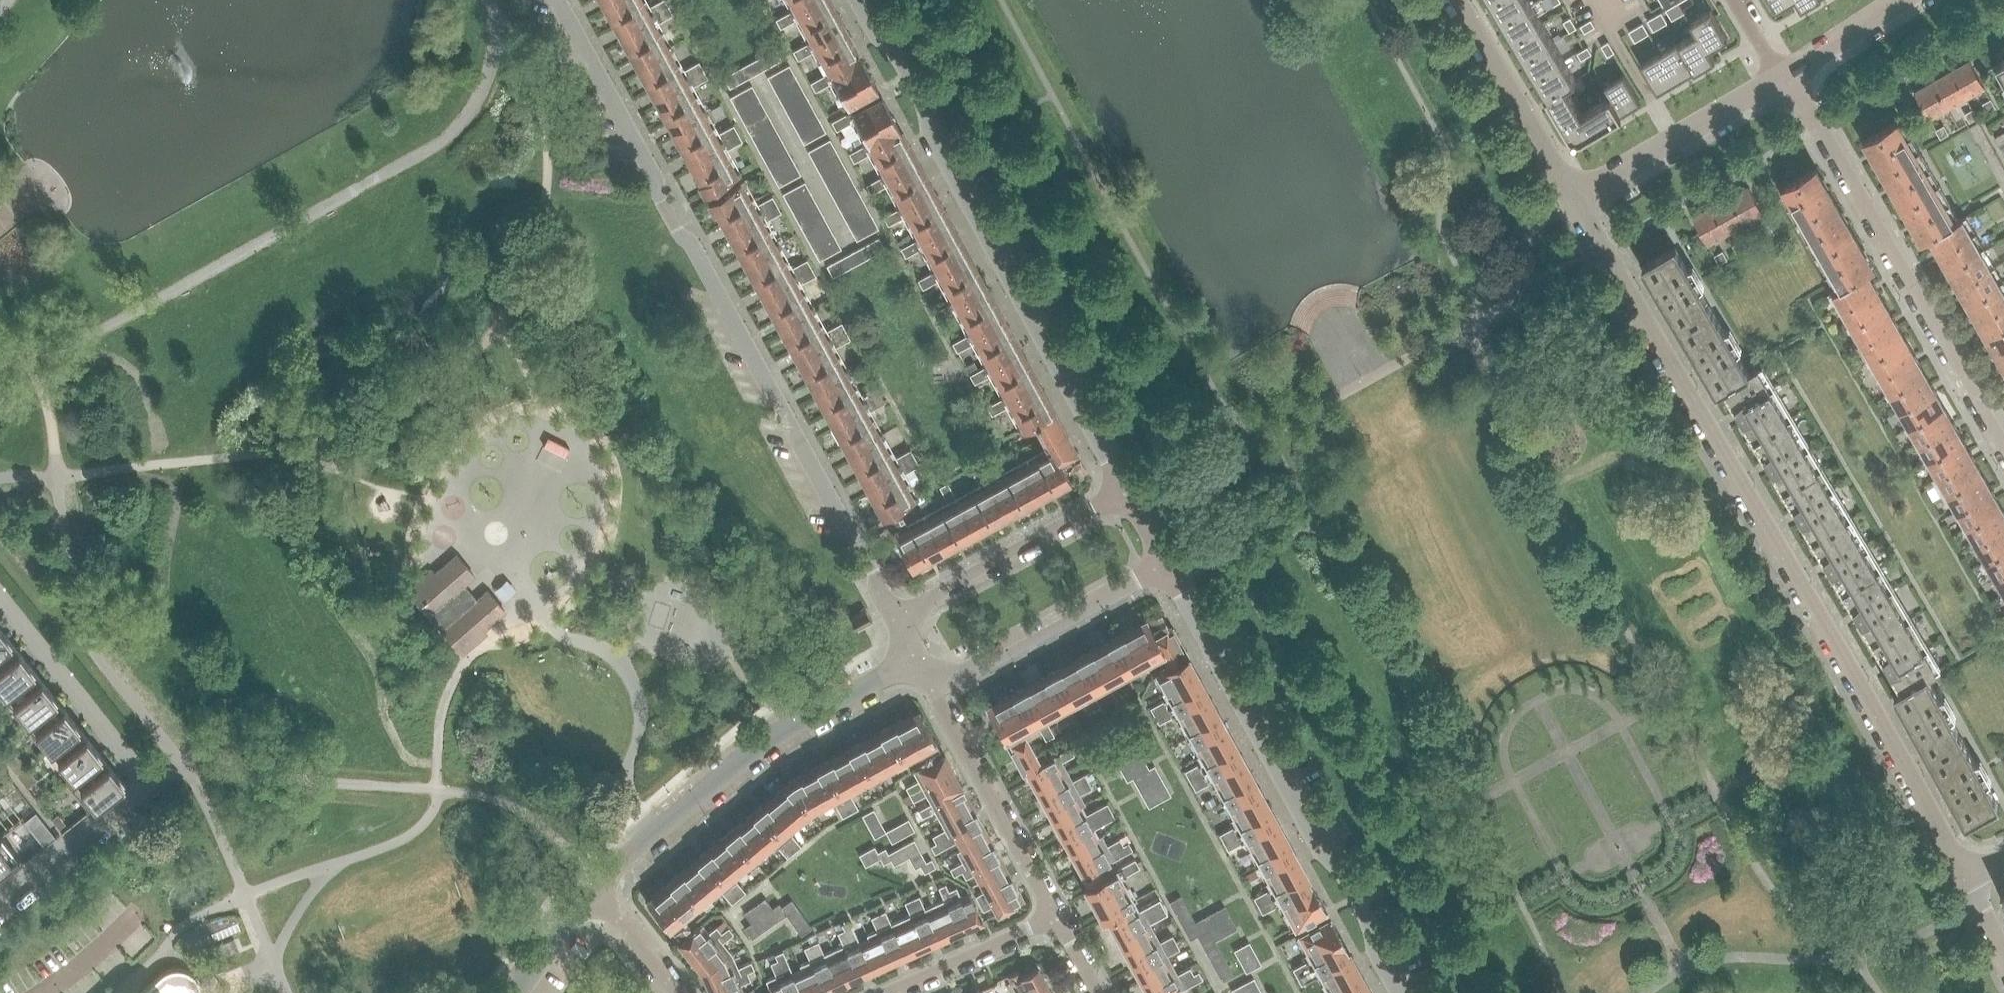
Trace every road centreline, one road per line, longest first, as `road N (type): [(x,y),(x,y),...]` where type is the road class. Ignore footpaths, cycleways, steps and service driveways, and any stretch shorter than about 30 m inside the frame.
road 1 (residential): [(1963,878),(1571,199)]
road 2 (residential): [(898,616),(558,0)]
road 3 (residential): [(1126,490),(932,138),(908,76),(859,0)]
road 4 (residential): [(1402,992),(1166,564)]
road 5 (residential): [(2003,452),(1786,73)]
road 6 (residential): [(0,600),(148,783),(0,900)]
road 7 (residential): [(591,889),(770,735),(915,653)]
road 8 (residential): [(932,689),(1166,564)]
road 9 (residential): [(1126,490),(898,616)]
road 10 (residential): [(932,689),(1053,916)]
road 11 (residential): [(1571,199),(1786,73)]
road 12 (residential): [(1571,199),(1454,0)]
road 13 (residential): [(1053,916),(882,992)]
road 14 (residential): [(1786,73),(1901,0)]
road 15 (residential): [(672,992),(591,889)]
road 16 (residential): [(513,992),(591,889)]

